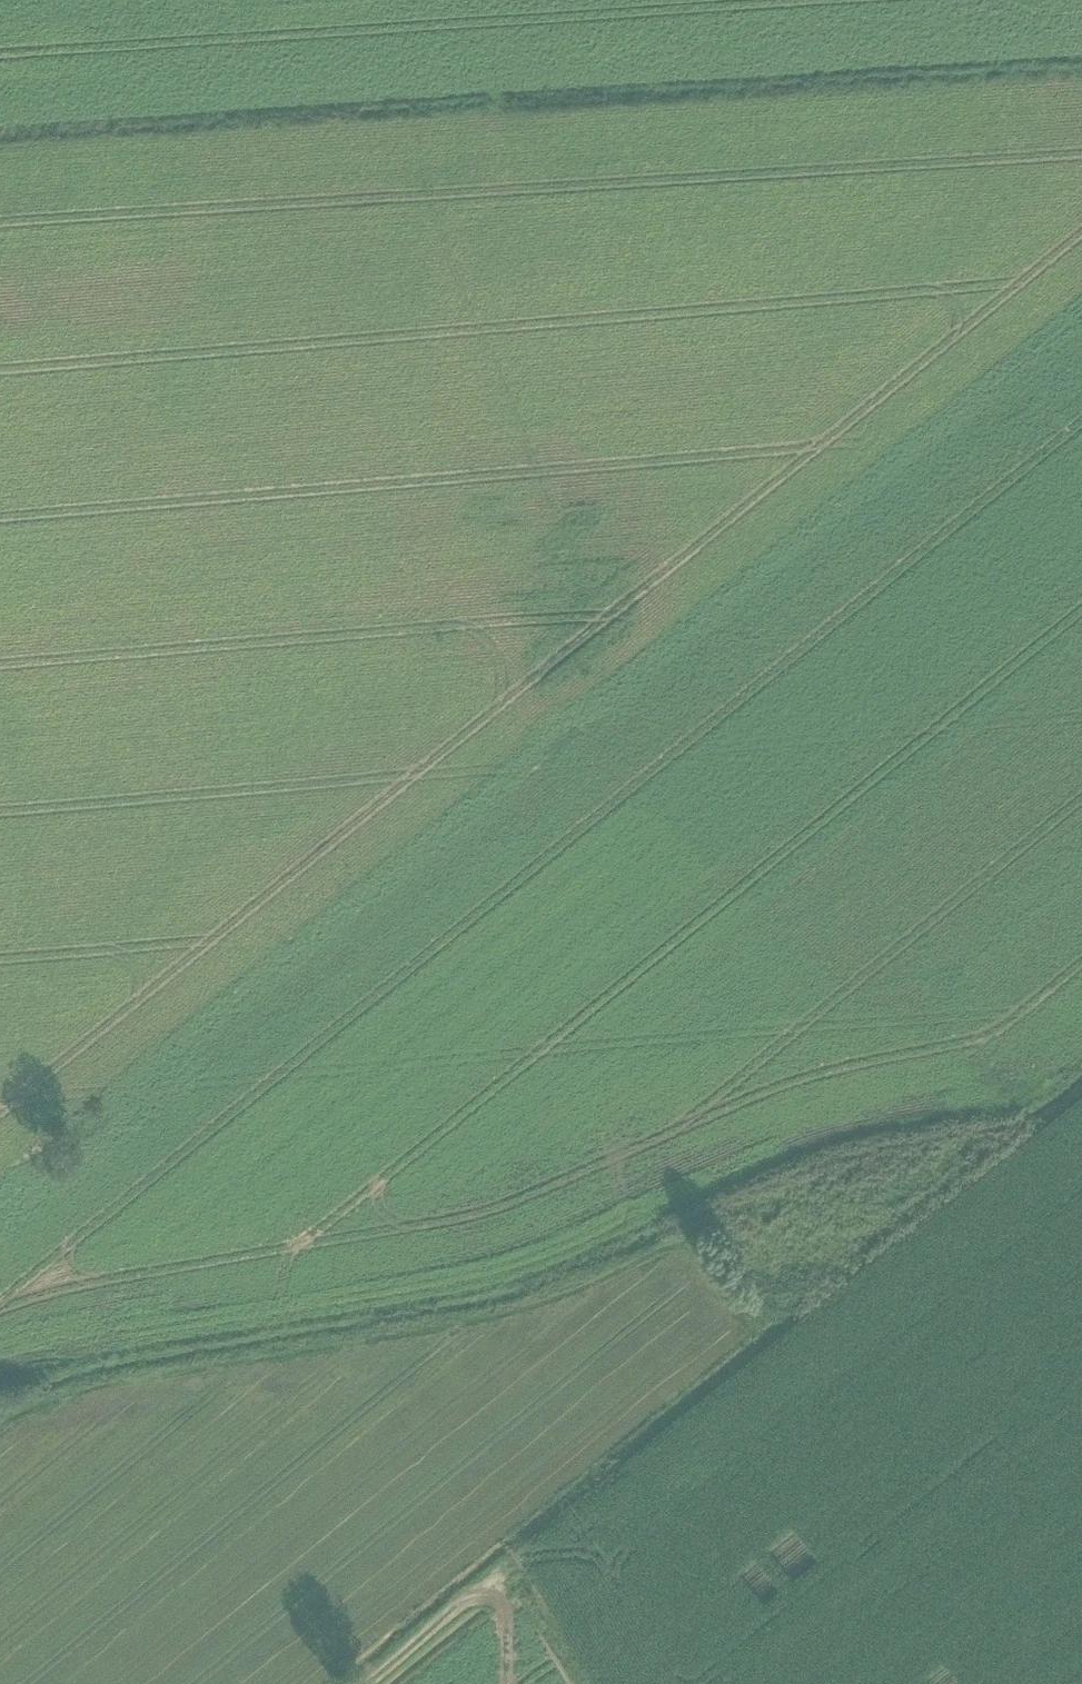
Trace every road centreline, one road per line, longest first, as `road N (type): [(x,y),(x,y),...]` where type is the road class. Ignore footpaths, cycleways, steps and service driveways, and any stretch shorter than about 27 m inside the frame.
road 1 (track): [(496,1574),(362,1683)]

